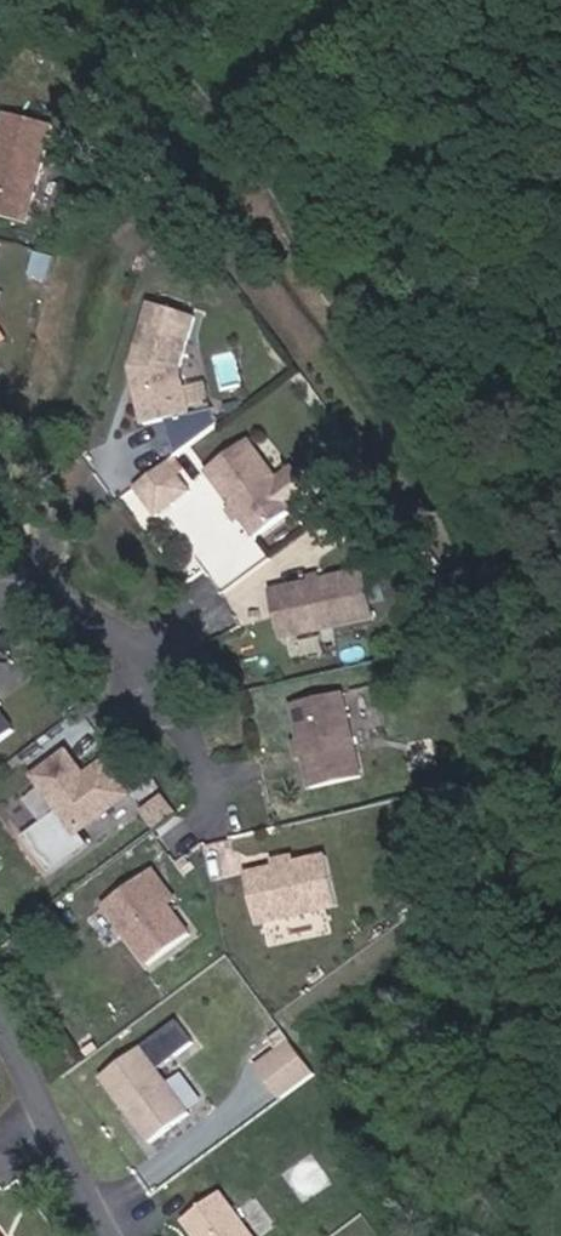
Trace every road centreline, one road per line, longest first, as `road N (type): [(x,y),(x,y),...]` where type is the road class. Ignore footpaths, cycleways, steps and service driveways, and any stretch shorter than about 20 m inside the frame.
road 1 (residential): [(214,821),(214,774),(159,666),(96,621),(0,582)]
road 2 (residential): [(0,1020),(104,1235)]

